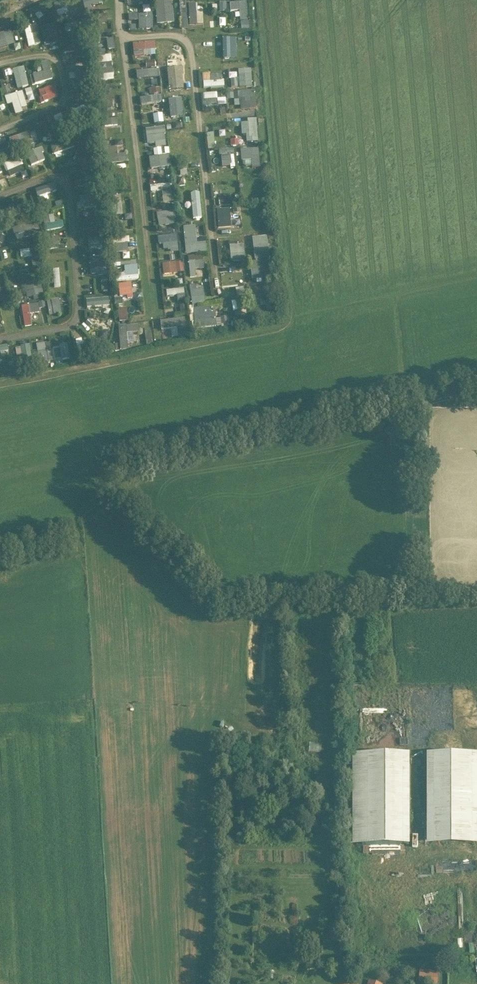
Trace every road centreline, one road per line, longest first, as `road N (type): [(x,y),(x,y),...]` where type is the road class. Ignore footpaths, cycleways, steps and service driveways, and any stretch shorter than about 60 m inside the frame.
road 1 (track): [(0,385),(286,326),(289,267),(262,0)]

